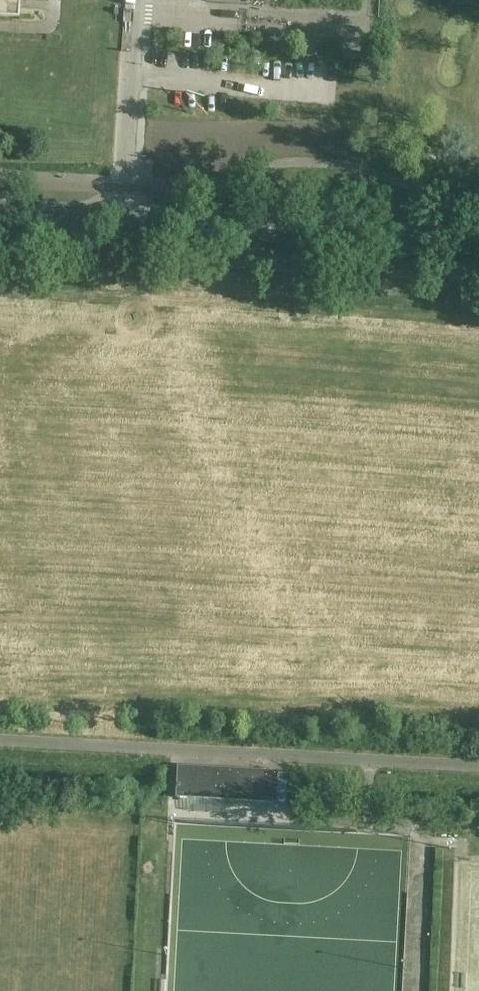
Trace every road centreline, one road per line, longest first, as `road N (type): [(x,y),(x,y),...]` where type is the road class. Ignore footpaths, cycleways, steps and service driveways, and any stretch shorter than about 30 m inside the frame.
road 1 (unclassified): [(478,242),(0,214)]

